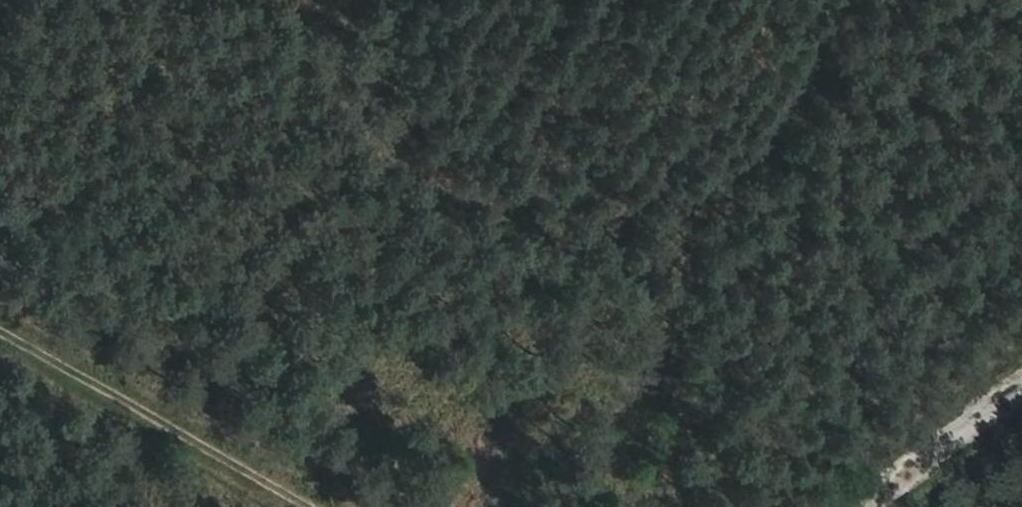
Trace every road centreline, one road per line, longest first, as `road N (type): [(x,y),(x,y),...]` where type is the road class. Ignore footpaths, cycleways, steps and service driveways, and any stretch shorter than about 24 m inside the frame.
road 1 (track): [(308,506),(0,338)]
road 2 (track): [(869,506),(1021,392)]

